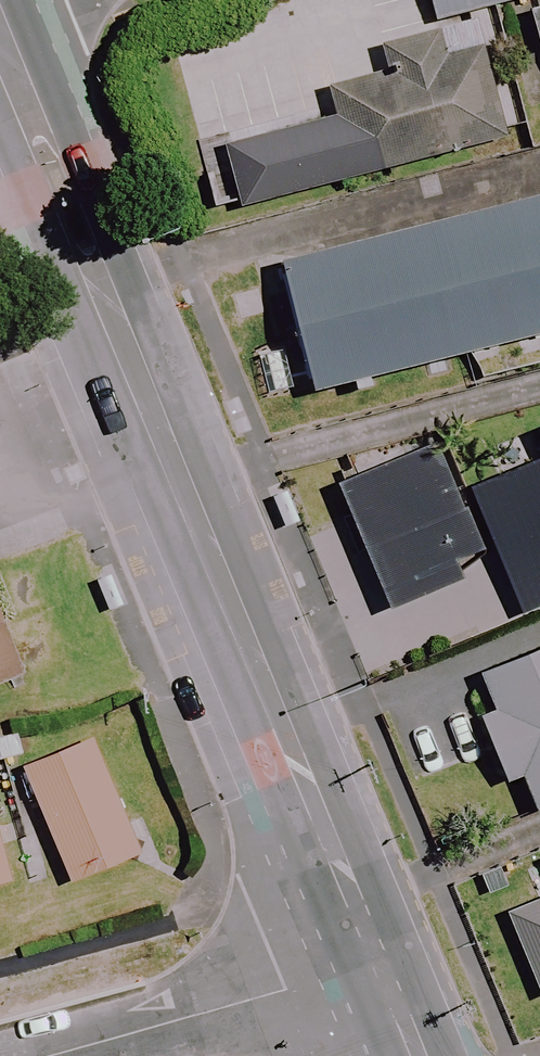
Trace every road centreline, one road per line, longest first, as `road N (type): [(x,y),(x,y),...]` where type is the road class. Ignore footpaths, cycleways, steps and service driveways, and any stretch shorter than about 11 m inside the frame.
road 1 (secondary): [(368,966),(0,42)]
road 2 (residential): [(37,1055),(368,966)]

